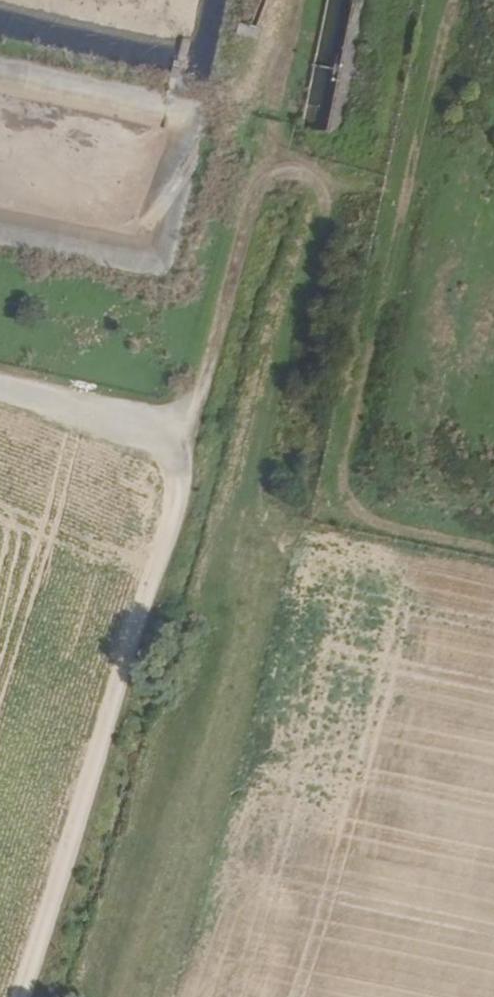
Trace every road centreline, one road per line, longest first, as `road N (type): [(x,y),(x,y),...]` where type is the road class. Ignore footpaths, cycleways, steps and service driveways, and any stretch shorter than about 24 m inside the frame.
road 1 (track): [(17,996),(184,456),(0,388)]

